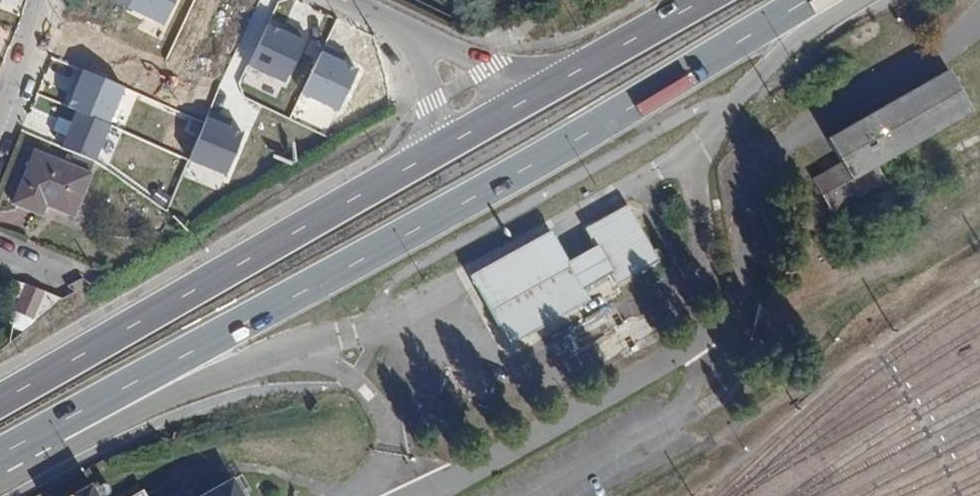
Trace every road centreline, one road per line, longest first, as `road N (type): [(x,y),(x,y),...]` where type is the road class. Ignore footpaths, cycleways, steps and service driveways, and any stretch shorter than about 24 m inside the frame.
road 1 (primary): [(37,438),(809,0)]
road 2 (primary): [(418,157),(0,399)]
road 3 (primary): [(37,438),(108,427),(265,358)]
road 4 (primary): [(694,0),(533,91)]
road 5 (residential): [(533,91),(497,80),(377,15)]
road 6 (primary): [(732,99),(795,37),(855,0)]
road 7 (residential): [(377,15),(420,78),(418,157)]
road 8 (primary): [(533,91),(418,157)]
road 9 (residential): [(44,0),(0,114)]

